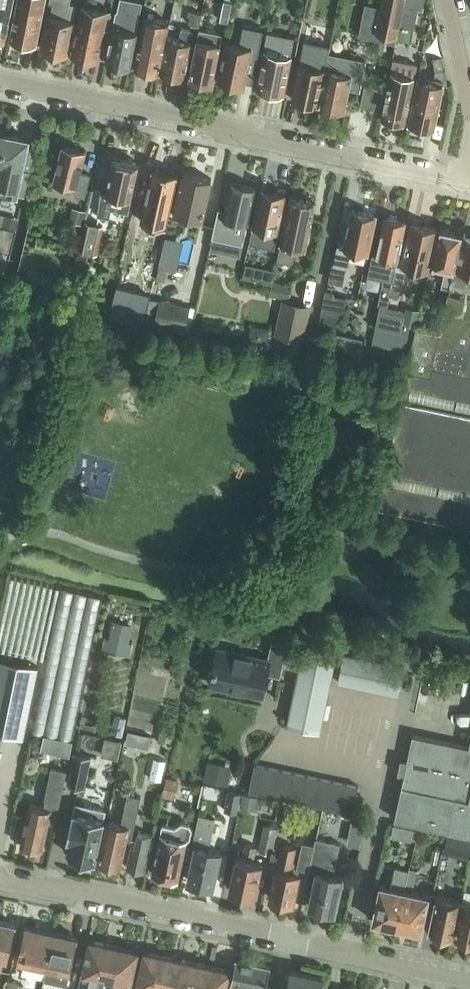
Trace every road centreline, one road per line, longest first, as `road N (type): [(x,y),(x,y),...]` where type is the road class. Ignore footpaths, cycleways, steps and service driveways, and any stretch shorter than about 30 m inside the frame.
road 1 (residential): [(0,82),(469,181)]
road 2 (residential): [(353,957),(268,932),(0,880)]
road 3 (residential): [(353,957),(398,720)]

